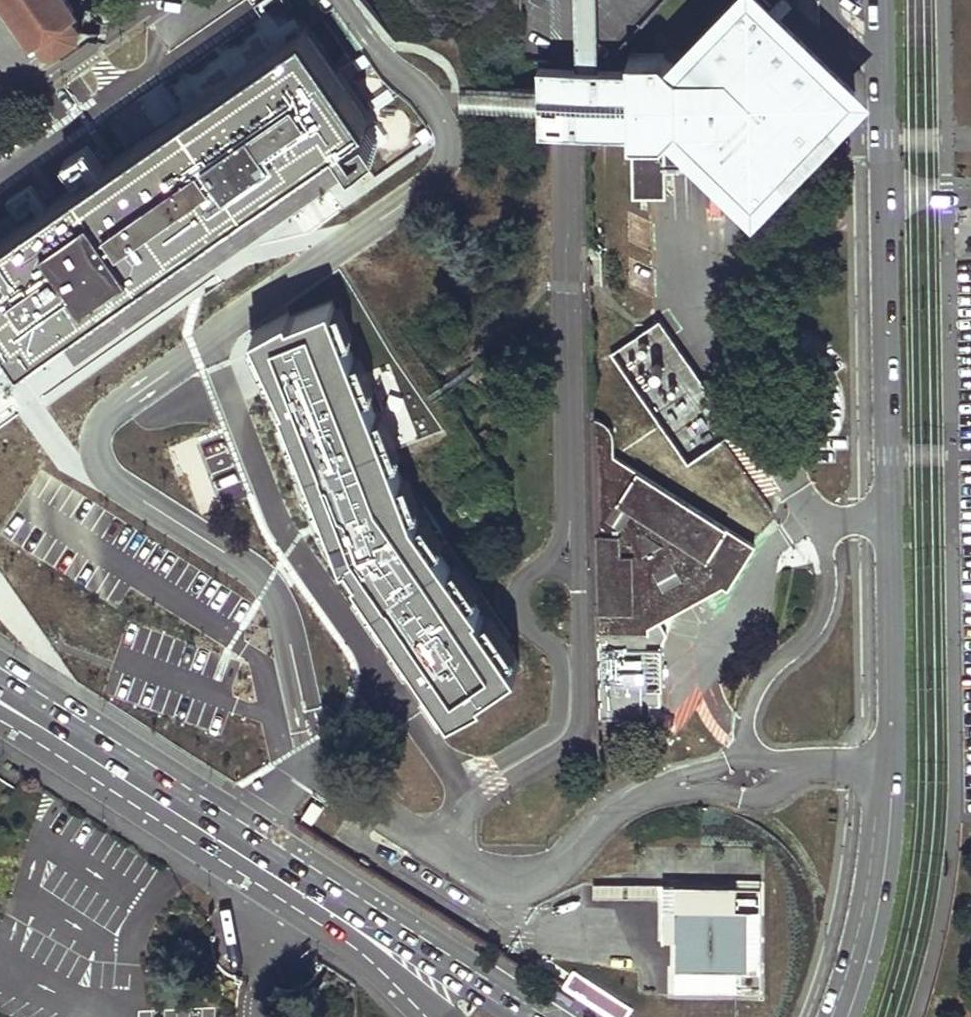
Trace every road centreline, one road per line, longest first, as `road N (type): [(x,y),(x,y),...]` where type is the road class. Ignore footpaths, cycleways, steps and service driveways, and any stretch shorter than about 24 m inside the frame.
road 1 (unclassified): [(839,1016),(879,862),(891,731),(884,0)]
road 2 (secondary): [(538,1016),(270,850),(203,828)]
road 3 (secondary): [(203,828),(205,849),(379,968),(433,1016)]
road 4 (secondary): [(0,696),(203,828)]

